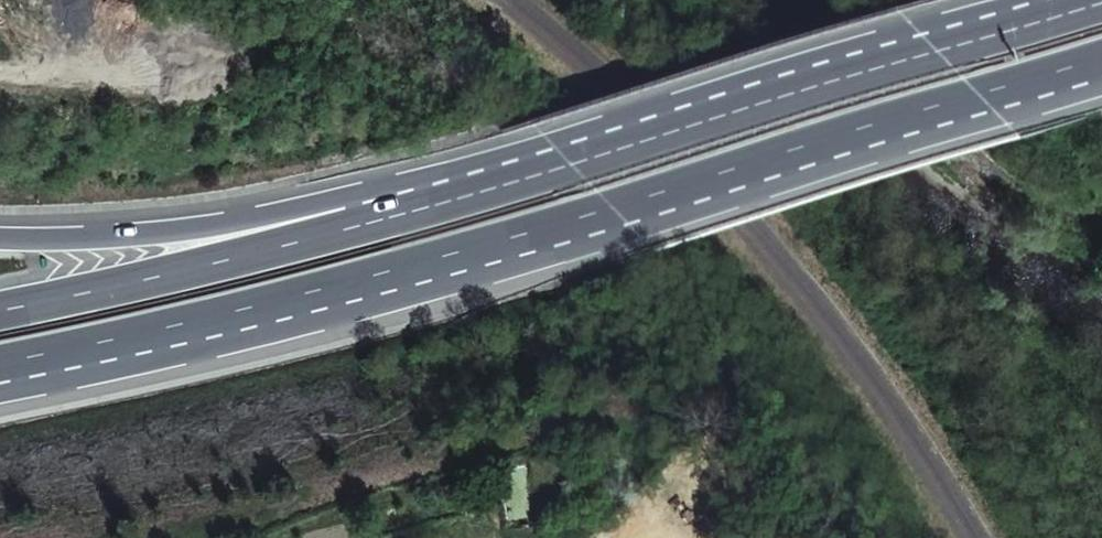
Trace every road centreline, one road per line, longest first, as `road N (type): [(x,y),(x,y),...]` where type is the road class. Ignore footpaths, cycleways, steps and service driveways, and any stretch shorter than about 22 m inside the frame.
road 1 (trunk): [(0,394),(313,324),(1101,80)]
road 2 (trunk): [(0,364),(303,298),(623,208),(1101,57)]
road 3 (trunk): [(1101,4),(351,228),(0,301)]
road 4 (trunk): [(1019,0),(550,141),(199,230),(0,229)]

